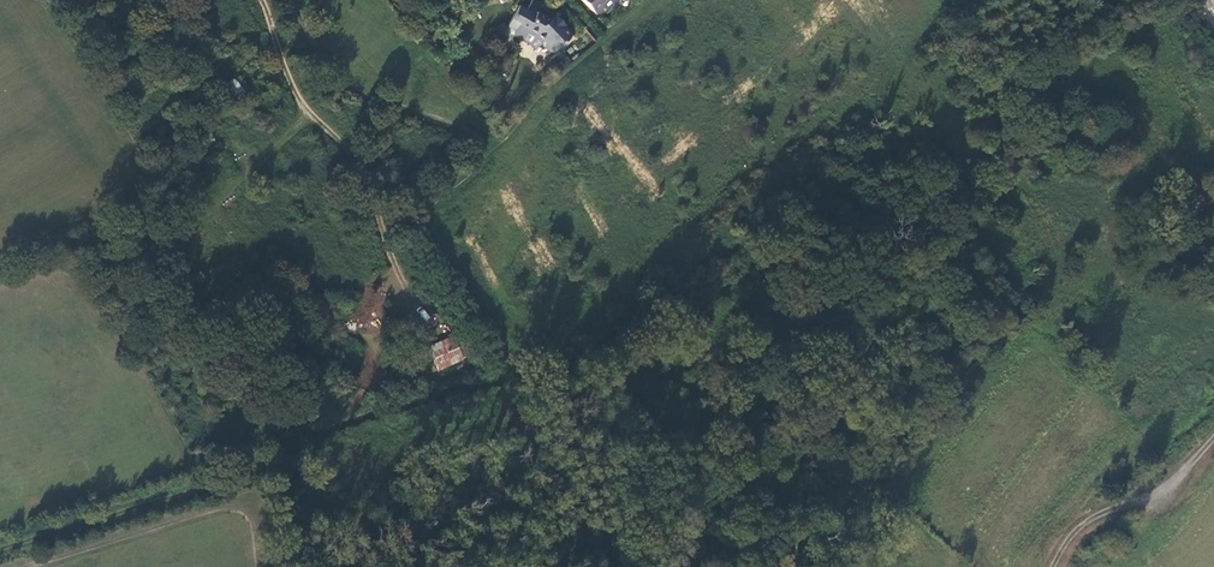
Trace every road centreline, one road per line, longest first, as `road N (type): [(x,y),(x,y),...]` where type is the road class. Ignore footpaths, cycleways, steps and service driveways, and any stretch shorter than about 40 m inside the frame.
road 1 (track): [(486,154),(474,179),(439,204),(428,236),(441,277),(493,344),(498,366),(481,382),(301,438),(240,474),(161,502),(0,551)]
road 2 (track): [(293,0),(324,58),(374,95),(473,132),(486,154)]
road 3 (track): [(655,0),(559,78),(486,154)]

